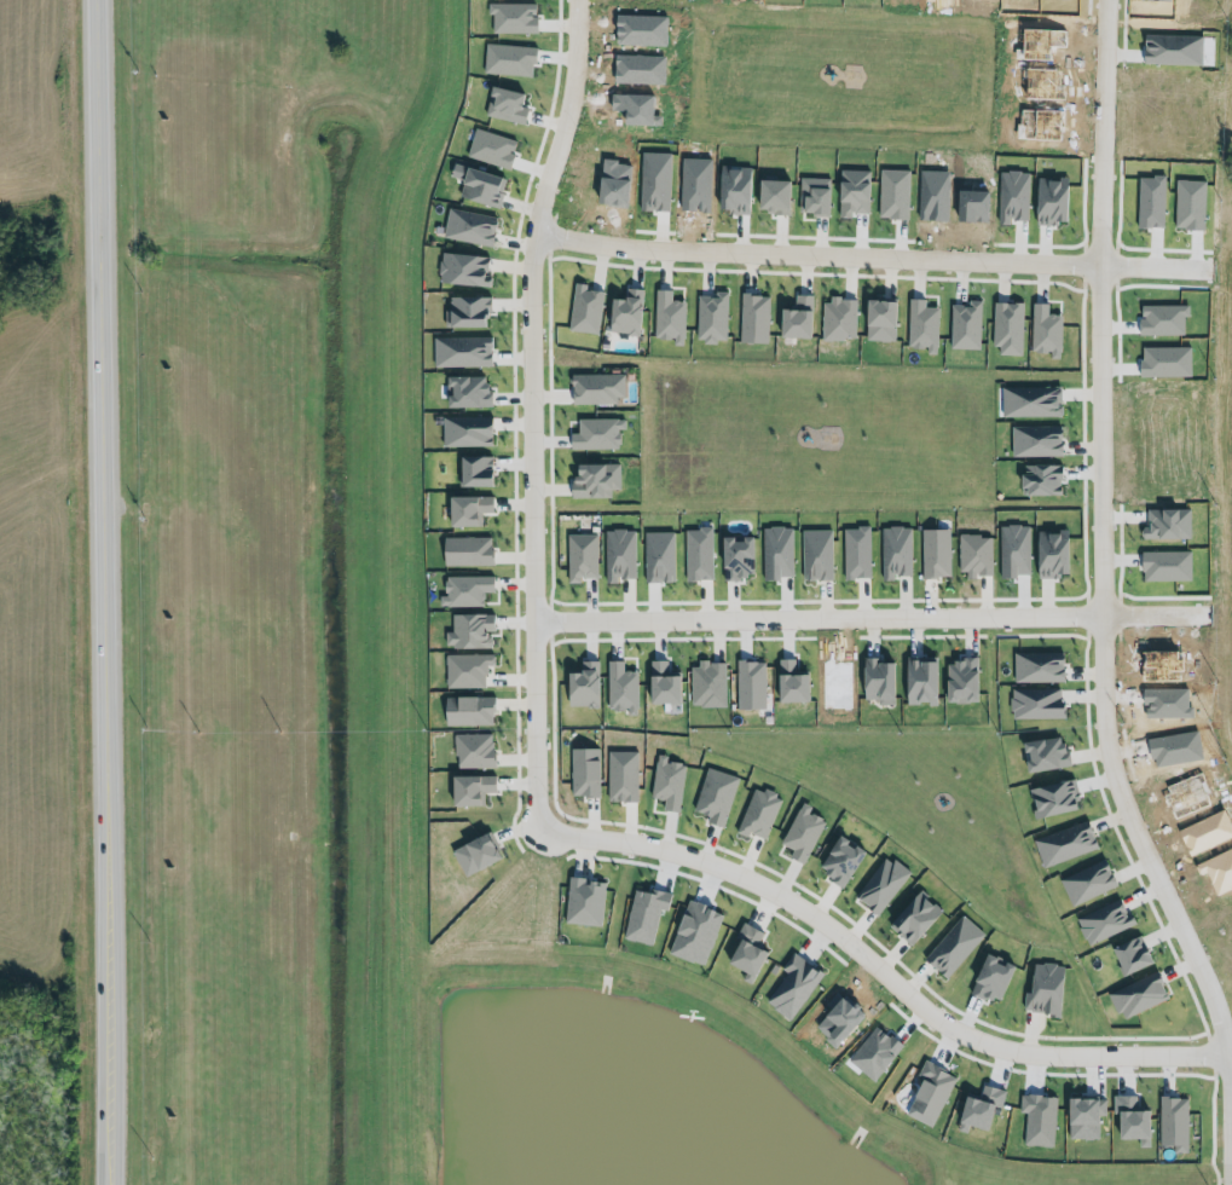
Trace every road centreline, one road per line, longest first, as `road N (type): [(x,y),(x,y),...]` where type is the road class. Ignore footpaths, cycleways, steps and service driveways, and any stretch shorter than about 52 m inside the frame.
road 1 (primary): [(114,1184),(103,0)]
road 2 (residential): [(1222,1062),(1181,940),(1105,780),(1095,619),(1094,266)]
road 3 (residential): [(532,833),(661,856),(762,892),(850,950),(942,1028),(990,1048),(1082,1062),(1222,1062)]
road 4 (residential): [(533,237),(525,278),(524,444),(532,833)]
road 5 (residential): [(530,623),(1095,619)]
road 6 (residential): [(1094,266),(635,252),(533,237)]
road 7 (residential): [(1094,266),(1103,232),(1109,0)]
road 8 (residential): [(578,0),(567,134),(533,237)]
road 9 (residential): [(1228,1184),(1222,1062)]

